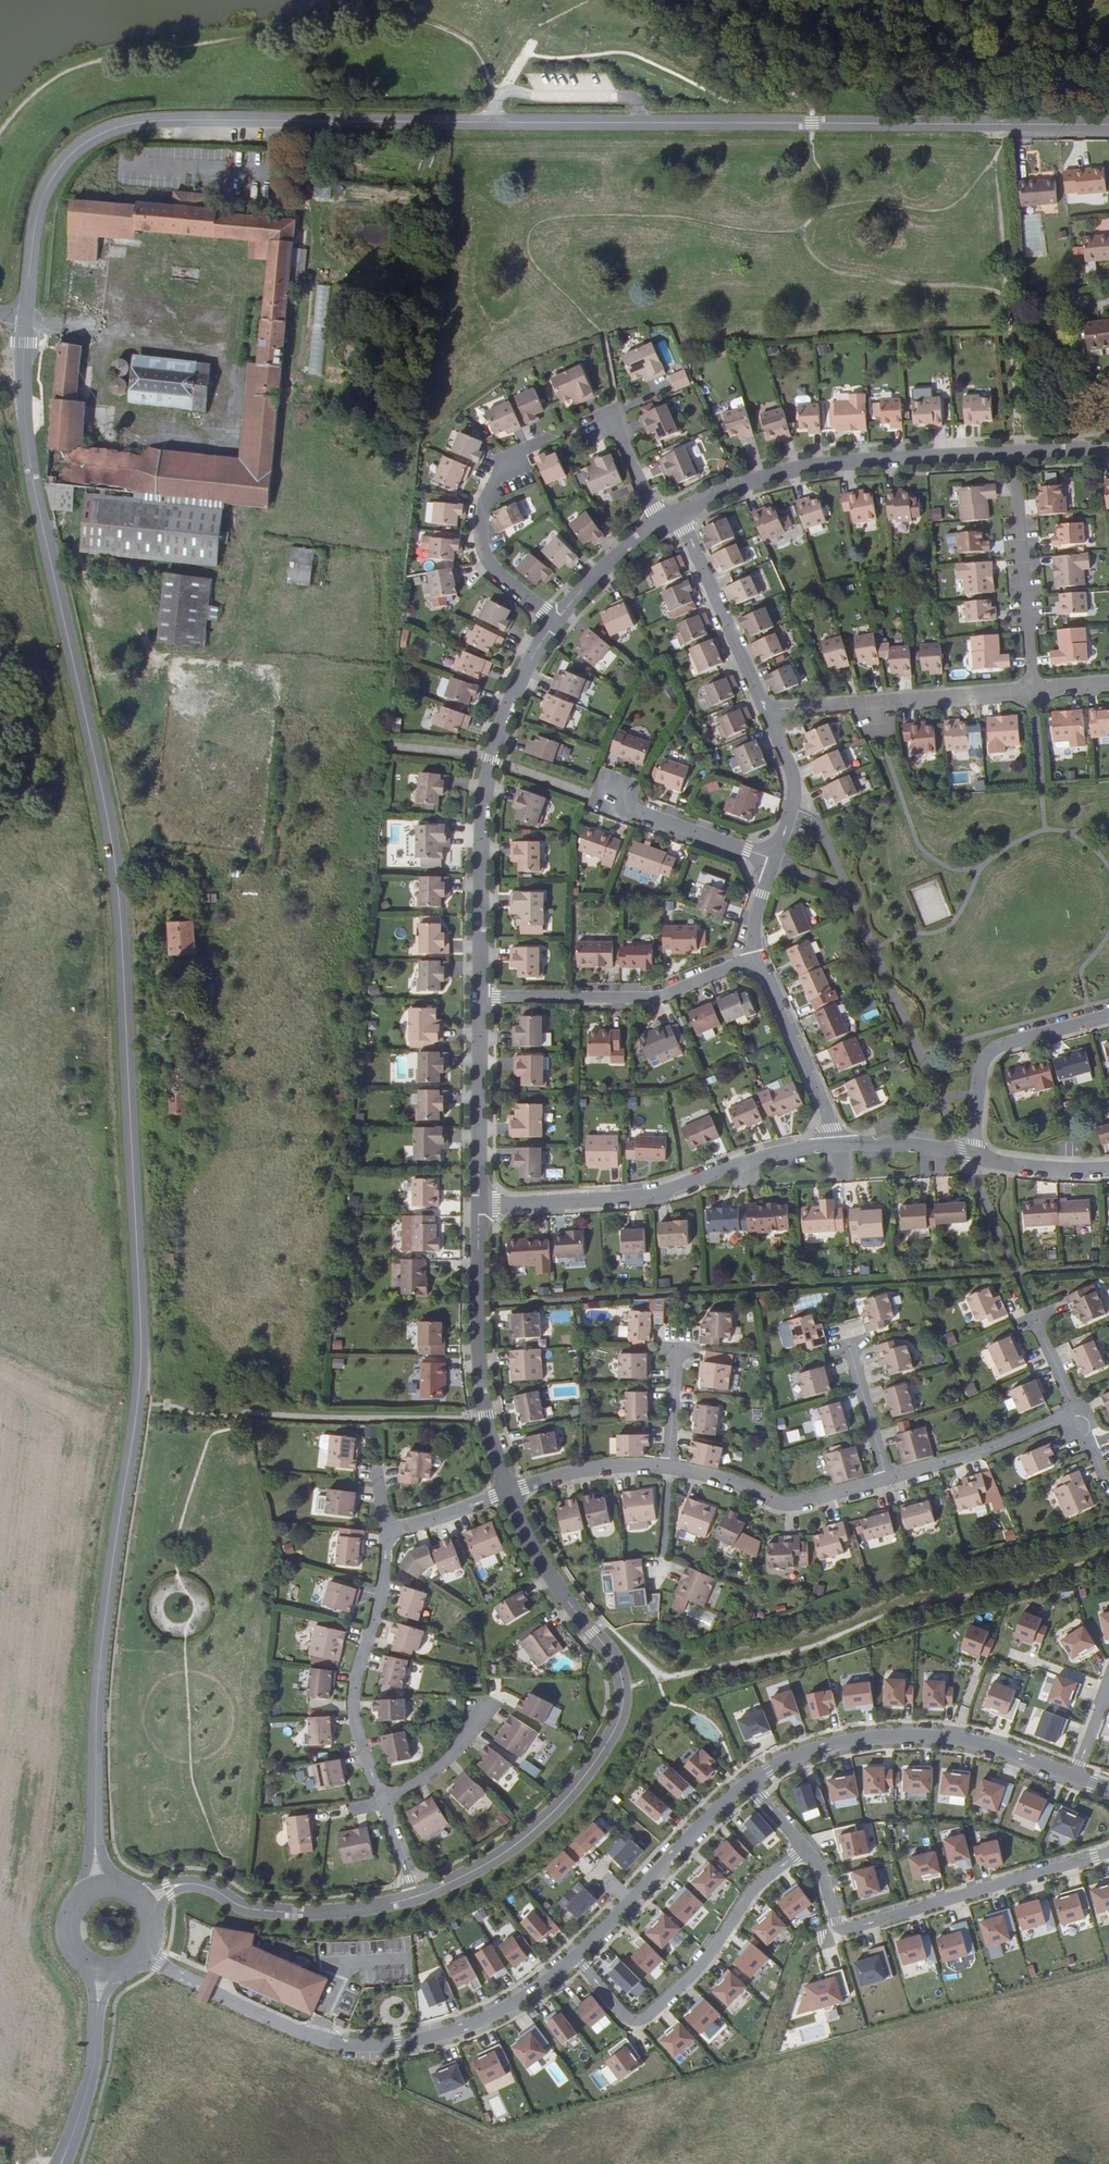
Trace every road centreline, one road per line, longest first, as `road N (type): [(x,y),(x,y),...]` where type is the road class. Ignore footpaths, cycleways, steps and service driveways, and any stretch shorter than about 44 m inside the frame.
road 1 (secondary): [(16,315),(27,463),(110,837),(126,1030),(140,1358),(99,1668),(95,1841)]
road 2 (secondary): [(1108,124),(136,123),(80,142),(40,185),(16,315)]
road 3 (residential): [(414,1897),(492,1860),(556,1810),(621,1711),(616,1661),(566,1596),(508,1492)]
road 4 (residential): [(576,1956),(533,1991),(458,2030),(397,2044),(340,2045),(139,1953)]
road 5 (residential): [(480,997),(491,759),(526,666),(557,619)]
road 6 (residential): [(835,1140),(629,1197),(479,1204)]
road 7 (residential): [(678,513),(718,493),(814,467),(1012,453)]
road 8 (residential): [(1075,1776),(959,1738),(879,1735),(817,1748),(749,1781)]
road 9 (residential): [(805,1845),(758,1886),(708,1961),(636,2024),(622,2017),(576,1956)]
road 10 (residential): [(508,1492),(485,1415),(479,1204)]
road 11 (residential): [(480,997),(660,996),(756,956)]
road 12 (residential): [(389,1530),(379,1608),(355,1692),(383,1803)]
road 13 (residential): [(840,1934),(1108,1852)]
road 14 (residential): [(767,709),(1032,690)]
road 15 (residential): [(749,1781),(576,1956)]
road 16 (residential): [(557,619),(488,560),(482,537),(489,494),(519,452),(546,440)]
road 17 (residential): [(1032,690),(1012,453)]
road 18 (residential): [(187,1883),(276,1912),(359,1910),(414,1897)]
road 19 (residential): [(973,1153),(975,1078),(984,1056),(1020,1037),(1108,1014)]
road 20 (residential): [(672,1464),(793,1504),(888,1480)]
road 21 (residential): [(678,513),(767,709)]
road 22 (residential): [(479,1204),(480,997)]
road 23 (residential): [(888,1480),(1080,1414)]
road 24 (residential): [(756,956),(835,1140)]
road 25 (residential): [(599,796),(774,859)]
road 26 (residential): [(508,1492),(590,1469),(672,1464)]
road 27 (residential): [(767,709),(796,784),(774,859)]
road 28 (residential): [(383,1803),(420,1785),(462,1749),(490,1708)]
road 29 (residential): [(591,422),(613,414),(659,522)]
road 30 (residential): [(557,619),(659,522)]
road 31 (residential): [(888,1480),(851,1345)]
road 32 (residential): [(973,1153),(835,1140)]
road 33 (residential): [(1108,1165),(1040,1165),(973,1153)]
road 34 (residential): [(508,1492),(389,1530)]

